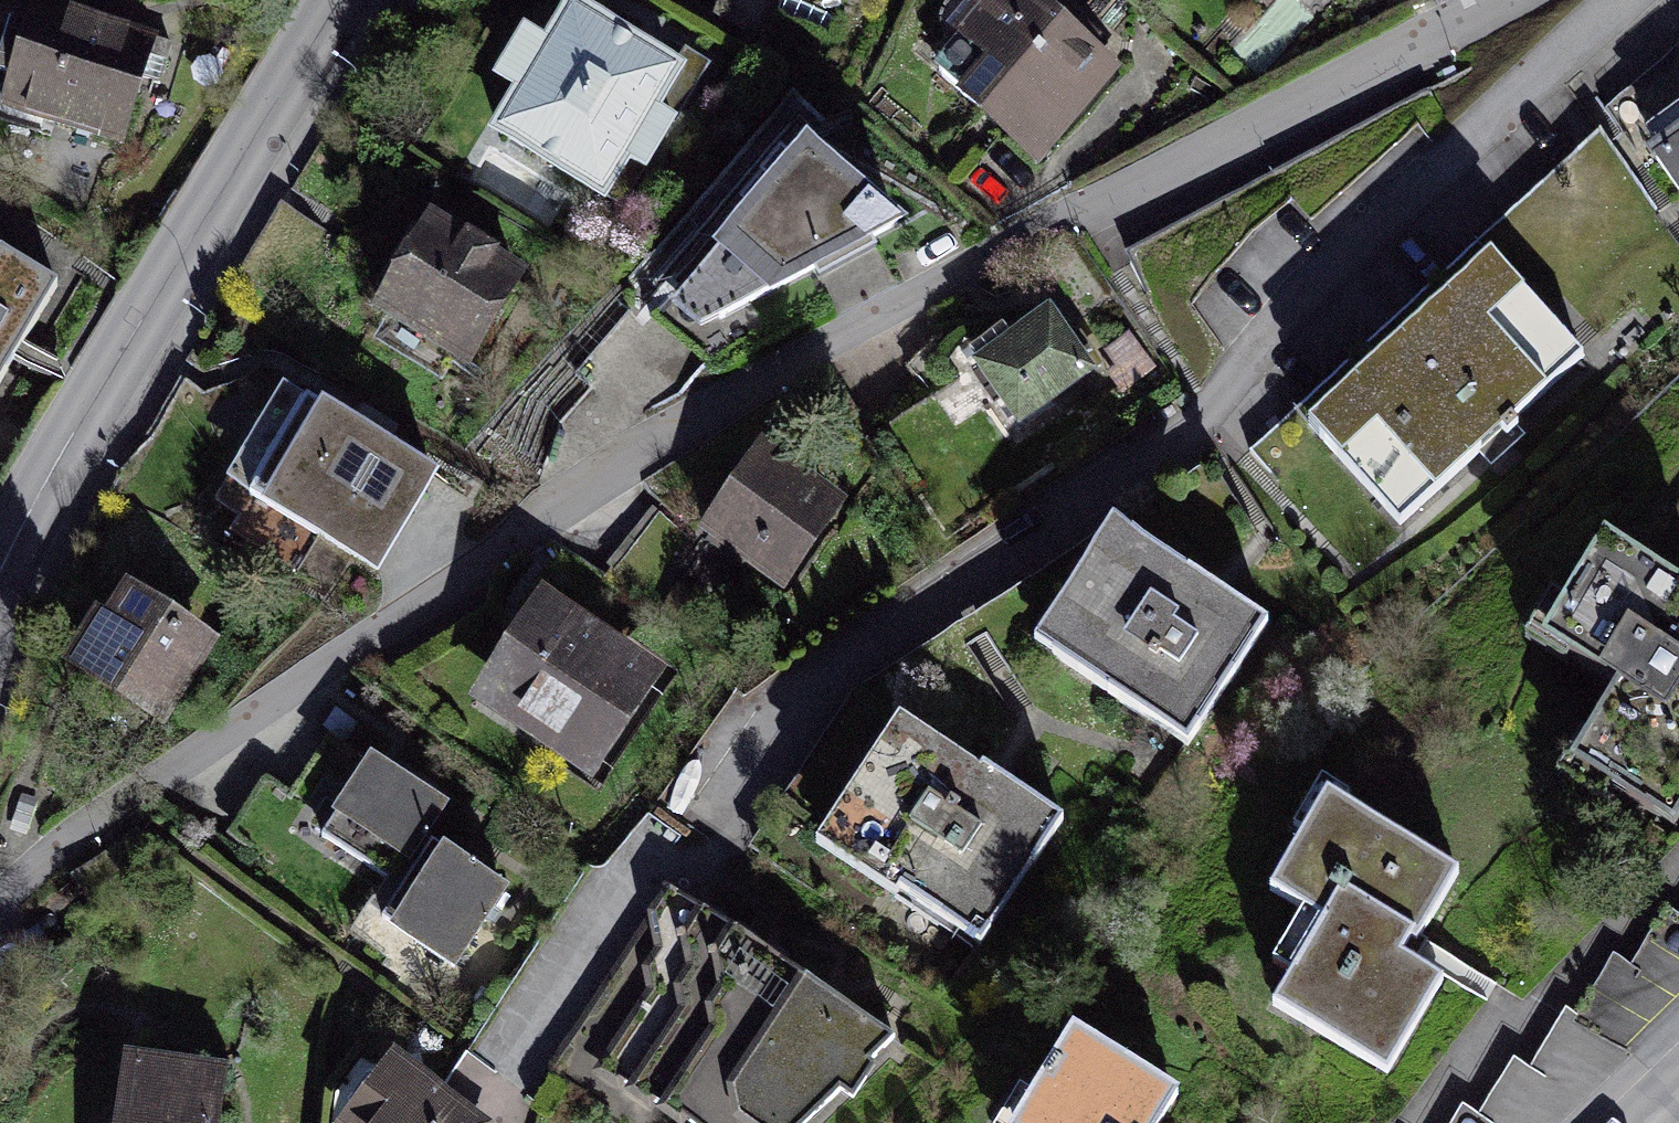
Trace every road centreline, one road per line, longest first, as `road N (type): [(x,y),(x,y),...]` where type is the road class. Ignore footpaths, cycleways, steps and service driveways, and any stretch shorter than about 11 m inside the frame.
road 1 (residential): [(0,910),(36,866),(730,395),(1498,0)]
road 2 (residential): [(0,575),(68,438),(339,0)]

